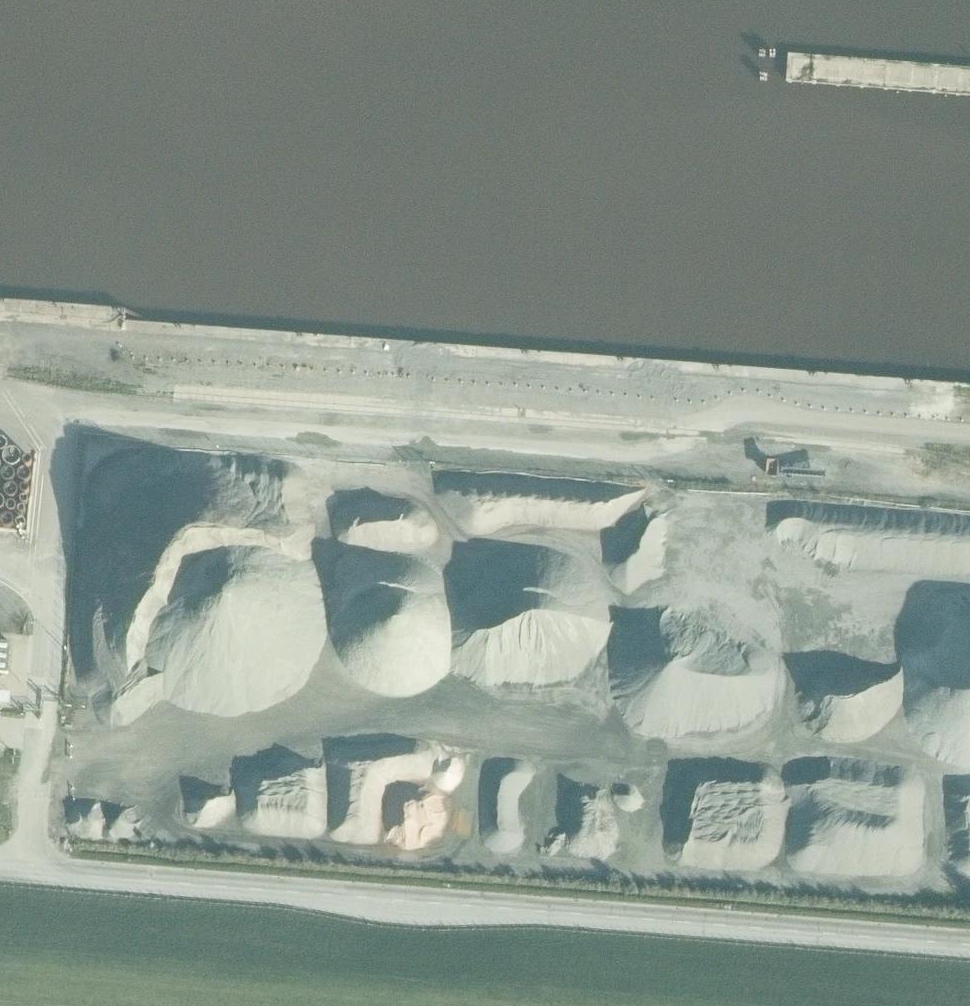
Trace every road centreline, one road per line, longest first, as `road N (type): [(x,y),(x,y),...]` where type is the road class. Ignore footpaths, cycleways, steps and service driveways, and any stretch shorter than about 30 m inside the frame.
road 1 (tertiary): [(969,943),(0,868)]

